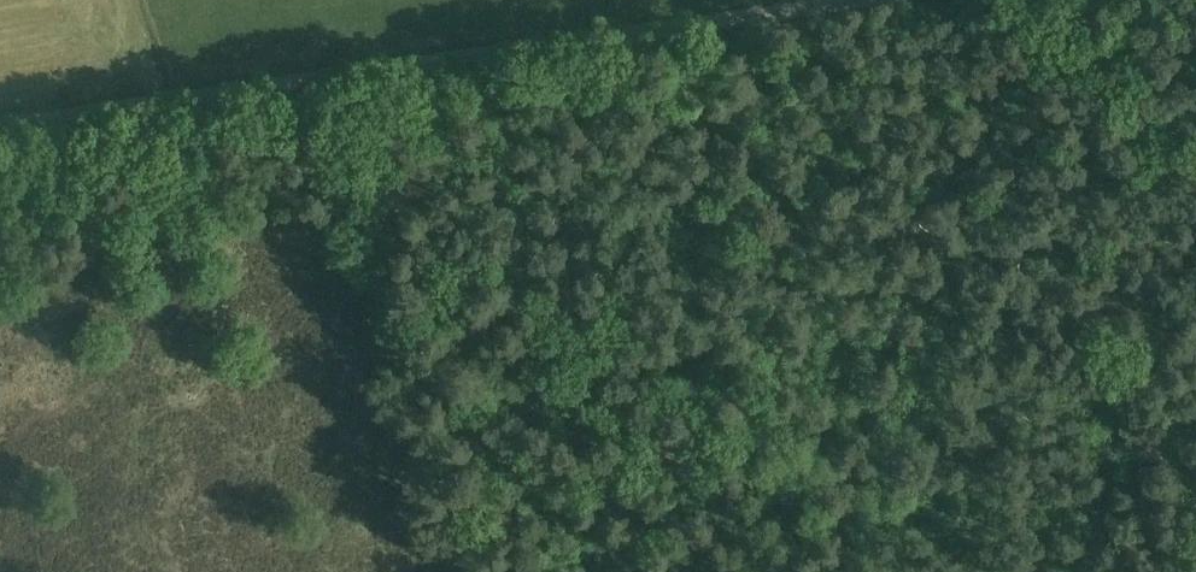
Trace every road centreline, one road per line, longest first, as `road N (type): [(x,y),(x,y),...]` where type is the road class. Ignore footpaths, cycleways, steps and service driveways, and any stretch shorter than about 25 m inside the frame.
road 1 (track): [(0,126),(846,0)]

